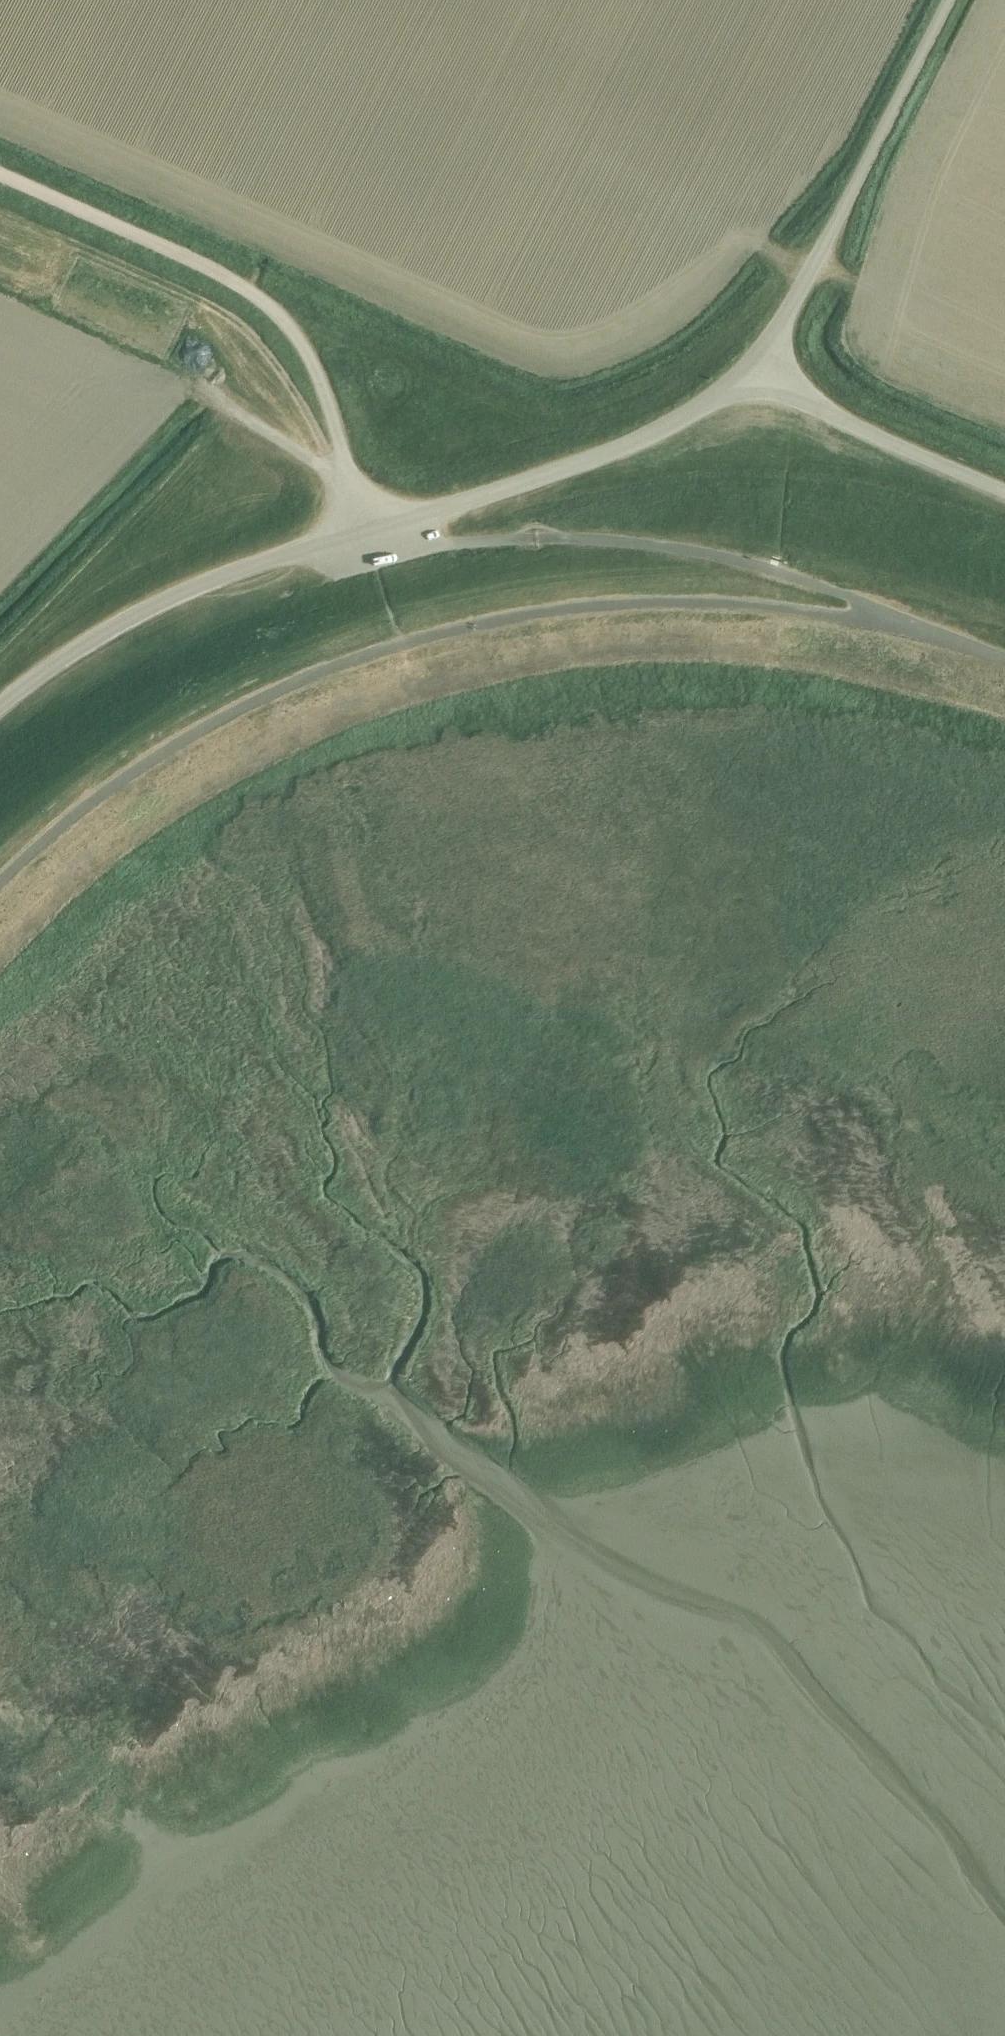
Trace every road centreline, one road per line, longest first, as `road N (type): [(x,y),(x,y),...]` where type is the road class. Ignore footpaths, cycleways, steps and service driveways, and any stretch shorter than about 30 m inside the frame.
road 1 (unclassified): [(367,528),(313,359),(287,319),(214,267),(0,173)]
road 2 (unclassified): [(367,528),(564,470),(776,370)]
road 3 (unclassified): [(776,370),(788,323),(954,0)]
road 4 (unclassified): [(0,705),(151,609),(367,528)]
road 5 (unclassified): [(776,370),(827,412),(1004,493)]

